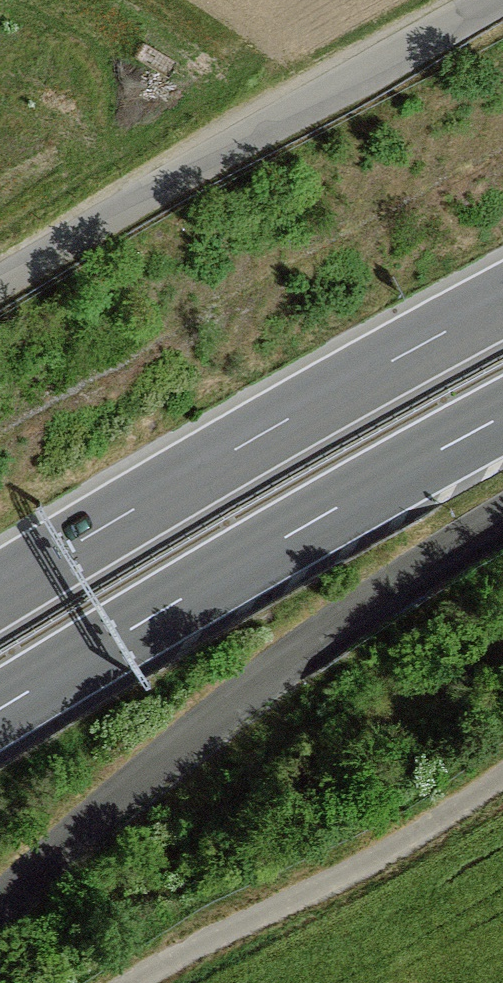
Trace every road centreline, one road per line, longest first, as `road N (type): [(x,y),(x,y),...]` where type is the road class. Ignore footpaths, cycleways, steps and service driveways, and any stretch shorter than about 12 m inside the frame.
road 1 (motorway): [(502,297),(253,435),(0,588)]
road 2 (motorway): [(0,711),(502,421)]
road 3 (unclassified): [(0,288),(502,0)]
road 4 (track): [(128,982),(235,923),(388,855),(502,776)]

